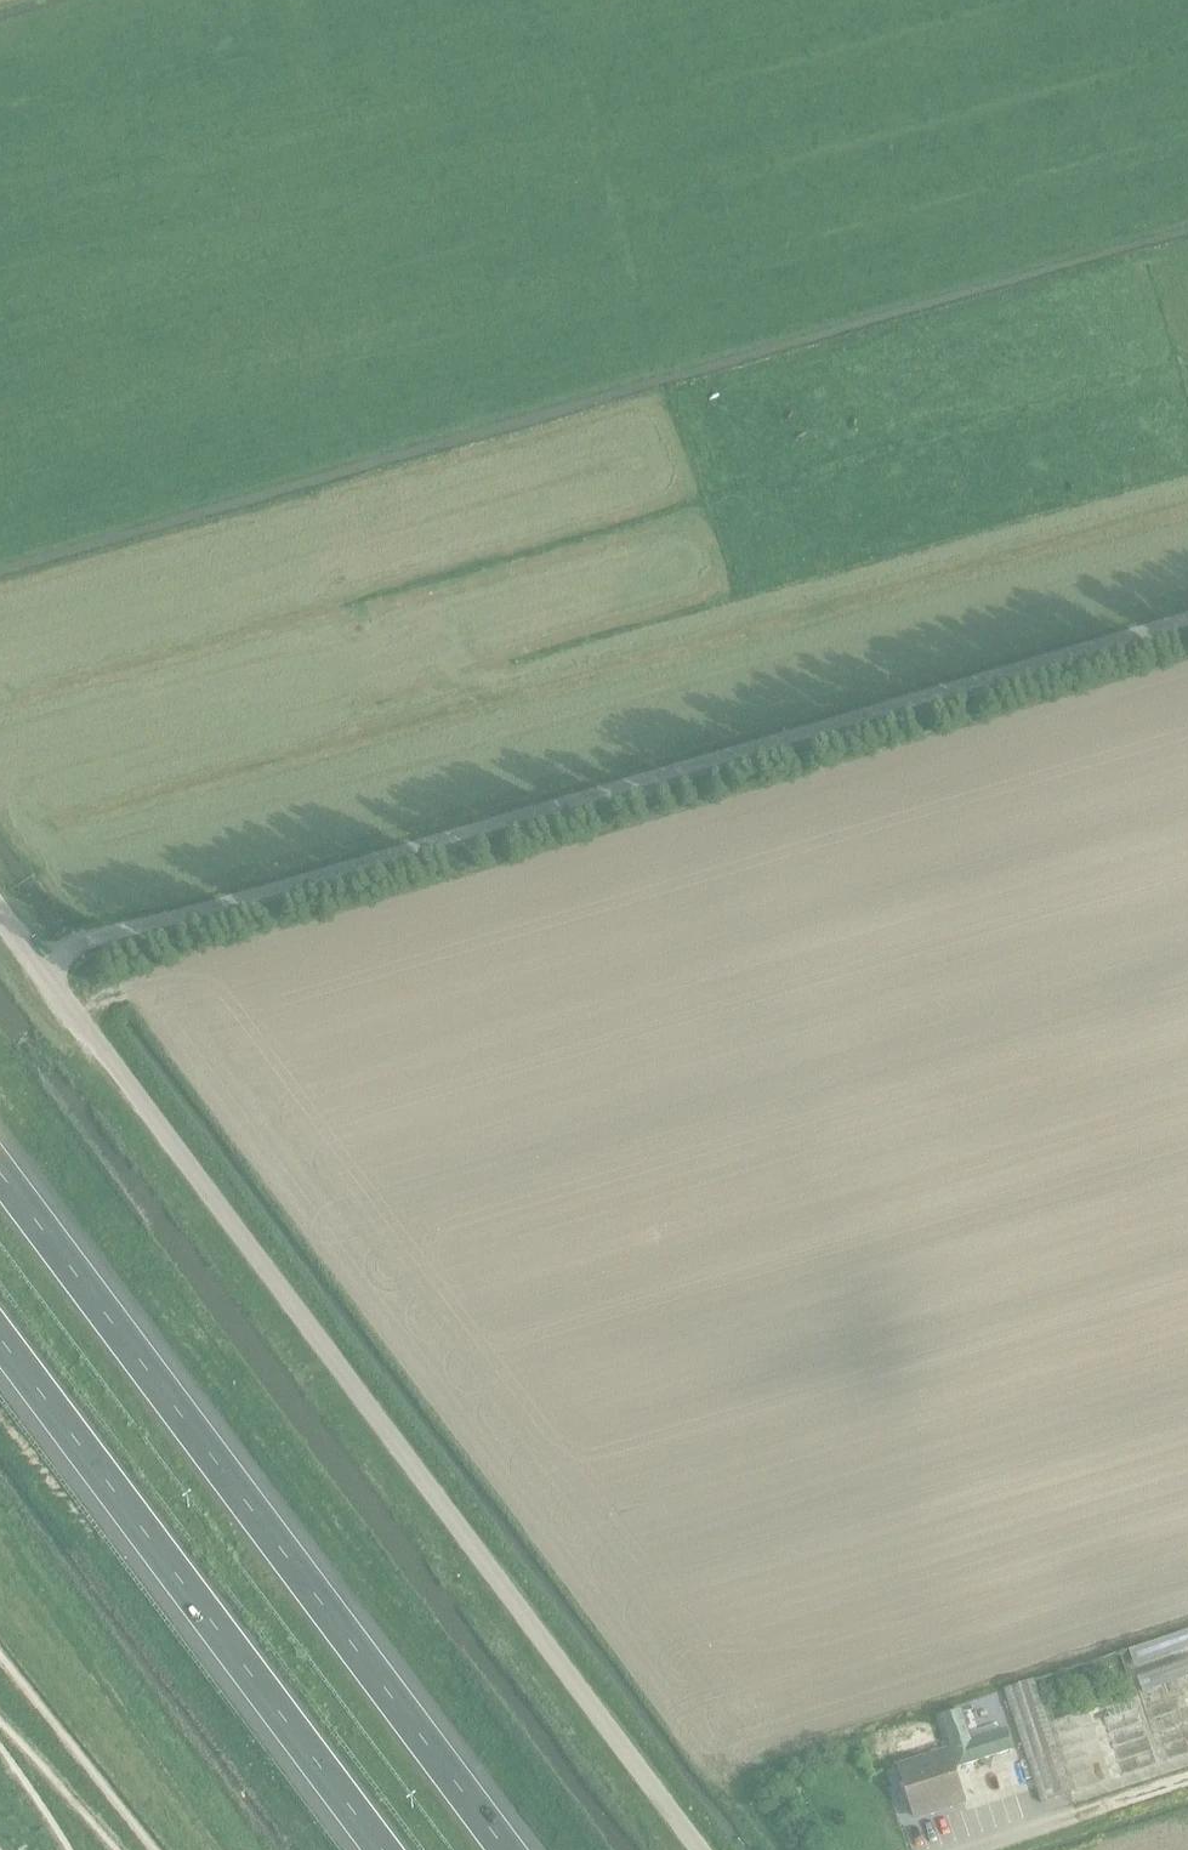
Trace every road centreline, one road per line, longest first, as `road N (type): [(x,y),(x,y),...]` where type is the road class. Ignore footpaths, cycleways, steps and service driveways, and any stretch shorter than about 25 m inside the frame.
road 1 (unclassified): [(701,1849),(0,908)]
road 2 (motorway): [(506,1849),(0,1172)]
road 3 (motorway): [(0,1344),(378,1849)]

